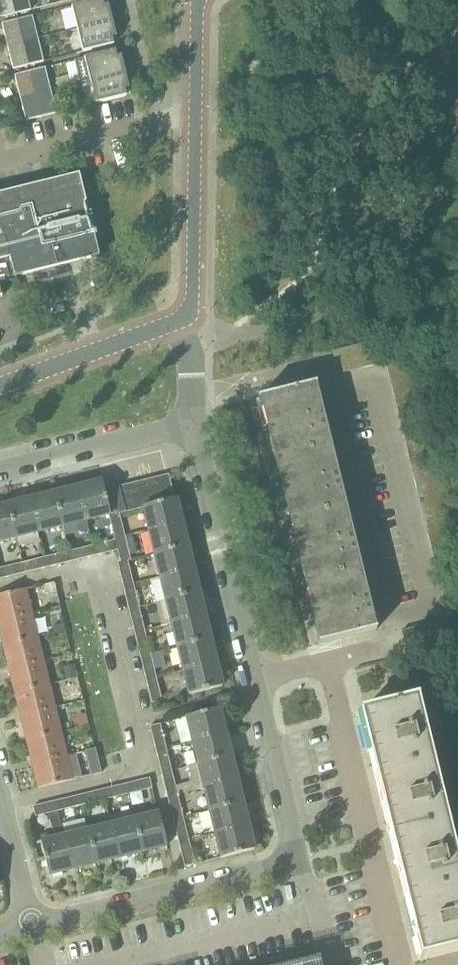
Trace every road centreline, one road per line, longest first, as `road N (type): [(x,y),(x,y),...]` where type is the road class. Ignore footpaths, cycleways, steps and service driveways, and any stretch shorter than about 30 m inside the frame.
road 1 (residential): [(297,862),(195,422)]
road 2 (residential): [(297,862),(34,926)]
road 3 (tertiary): [(178,321),(193,294),(196,119)]
road 4 (residential): [(0,469),(195,422)]
road 5 (residential): [(0,161),(196,119)]
road 6 (tertiary): [(178,321),(0,385)]
road 7 (residential): [(34,926),(0,789)]

